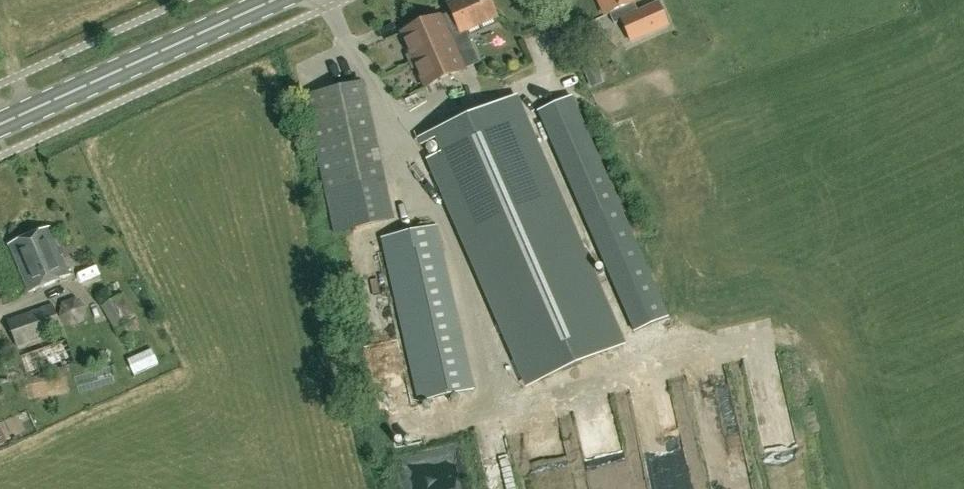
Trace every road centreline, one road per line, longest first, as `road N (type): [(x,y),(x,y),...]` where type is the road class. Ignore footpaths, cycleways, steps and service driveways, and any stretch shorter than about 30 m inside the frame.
road 1 (secondary): [(0,125),(276,0)]

